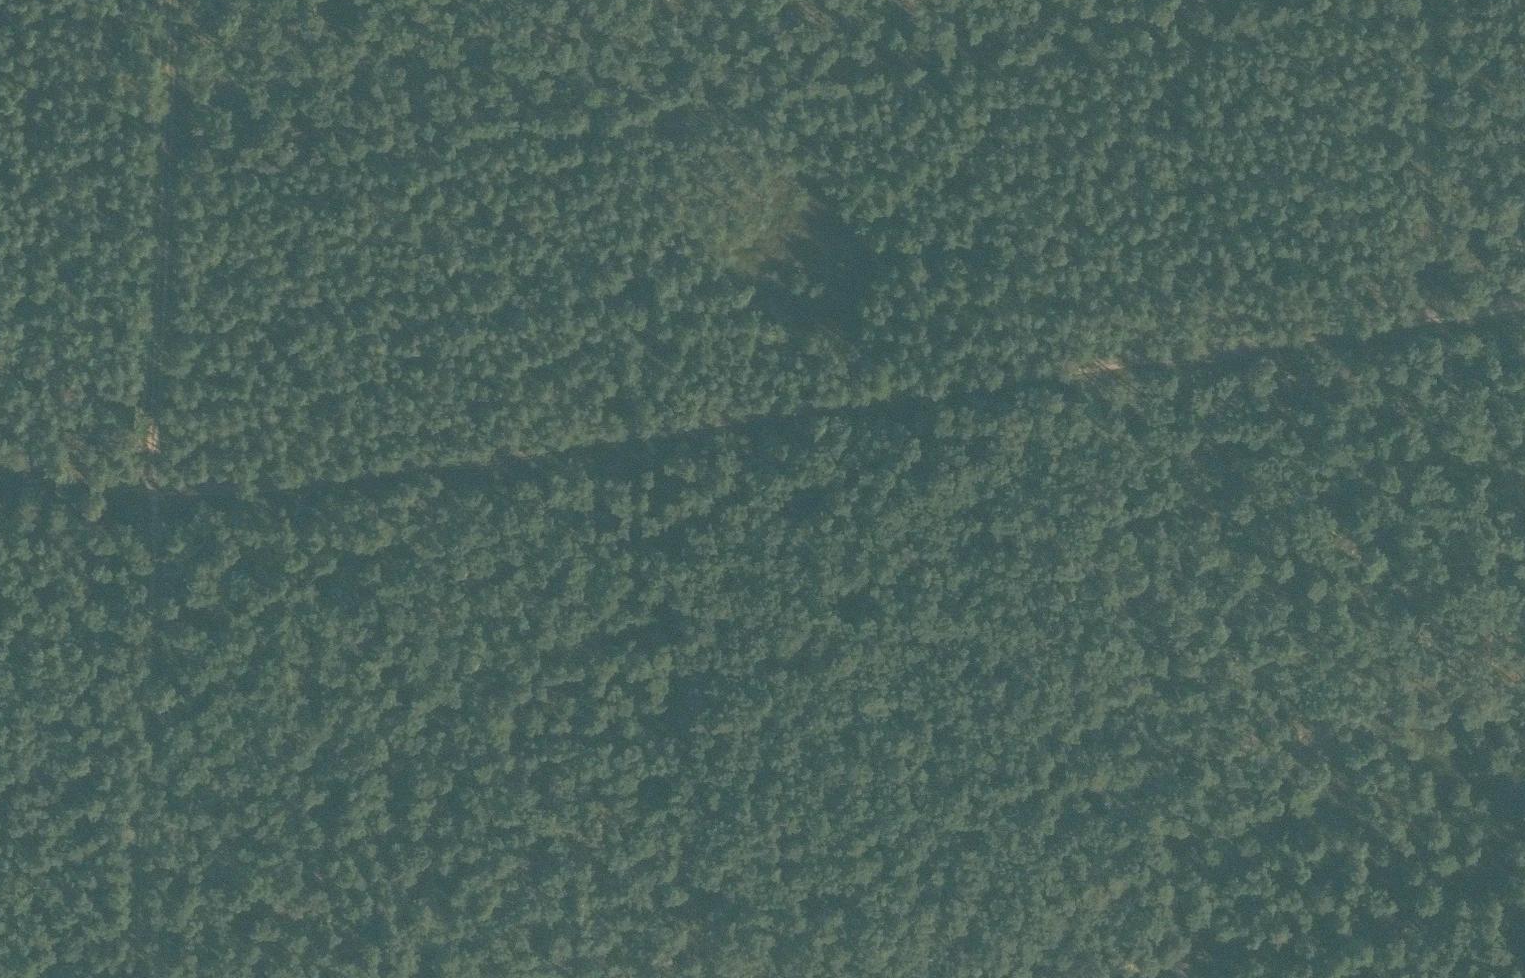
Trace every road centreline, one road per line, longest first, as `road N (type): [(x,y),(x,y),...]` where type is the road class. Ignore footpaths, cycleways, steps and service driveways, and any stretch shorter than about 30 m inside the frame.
road 1 (track): [(160,495),(242,493),(1524,307)]
road 2 (track): [(1424,0),(1416,323)]

